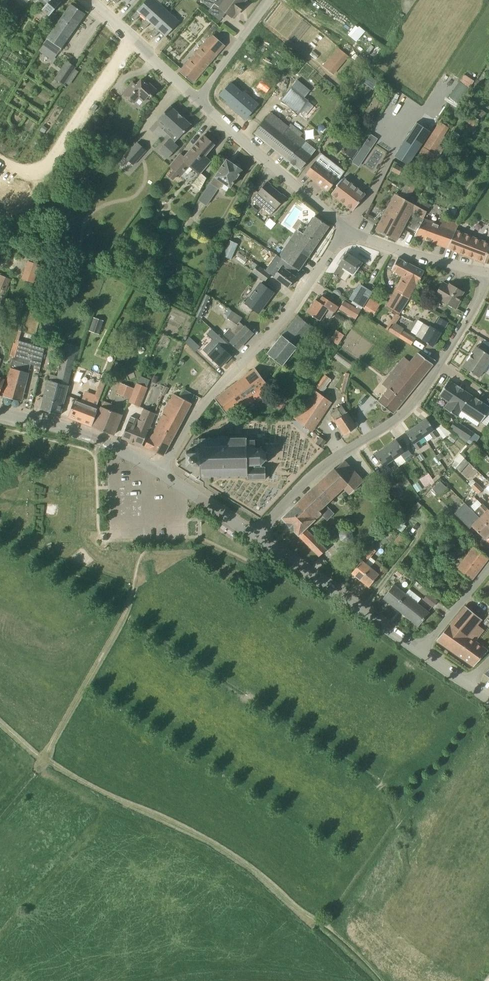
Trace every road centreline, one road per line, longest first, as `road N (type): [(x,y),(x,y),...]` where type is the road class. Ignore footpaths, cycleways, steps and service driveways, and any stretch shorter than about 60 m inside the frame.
road 1 (residential): [(255,538),(325,465),(406,411),(476,305),(486,272)]
road 2 (residential): [(157,470),(200,408),(285,318),(346,229)]
road 3 (residential): [(132,37),(45,167),(17,169),(0,157)]
road 4 (unclassified): [(420,652),(255,538)]
road 5 (unclassified): [(346,229),(196,99)]
road 6 (track): [(44,760),(123,621),(134,585)]
road 7 (unclassified): [(157,470),(70,430),(0,409)]
road 8 (unclassified): [(486,272),(346,229)]
road 9 (unclassified): [(196,99),(271,0)]

